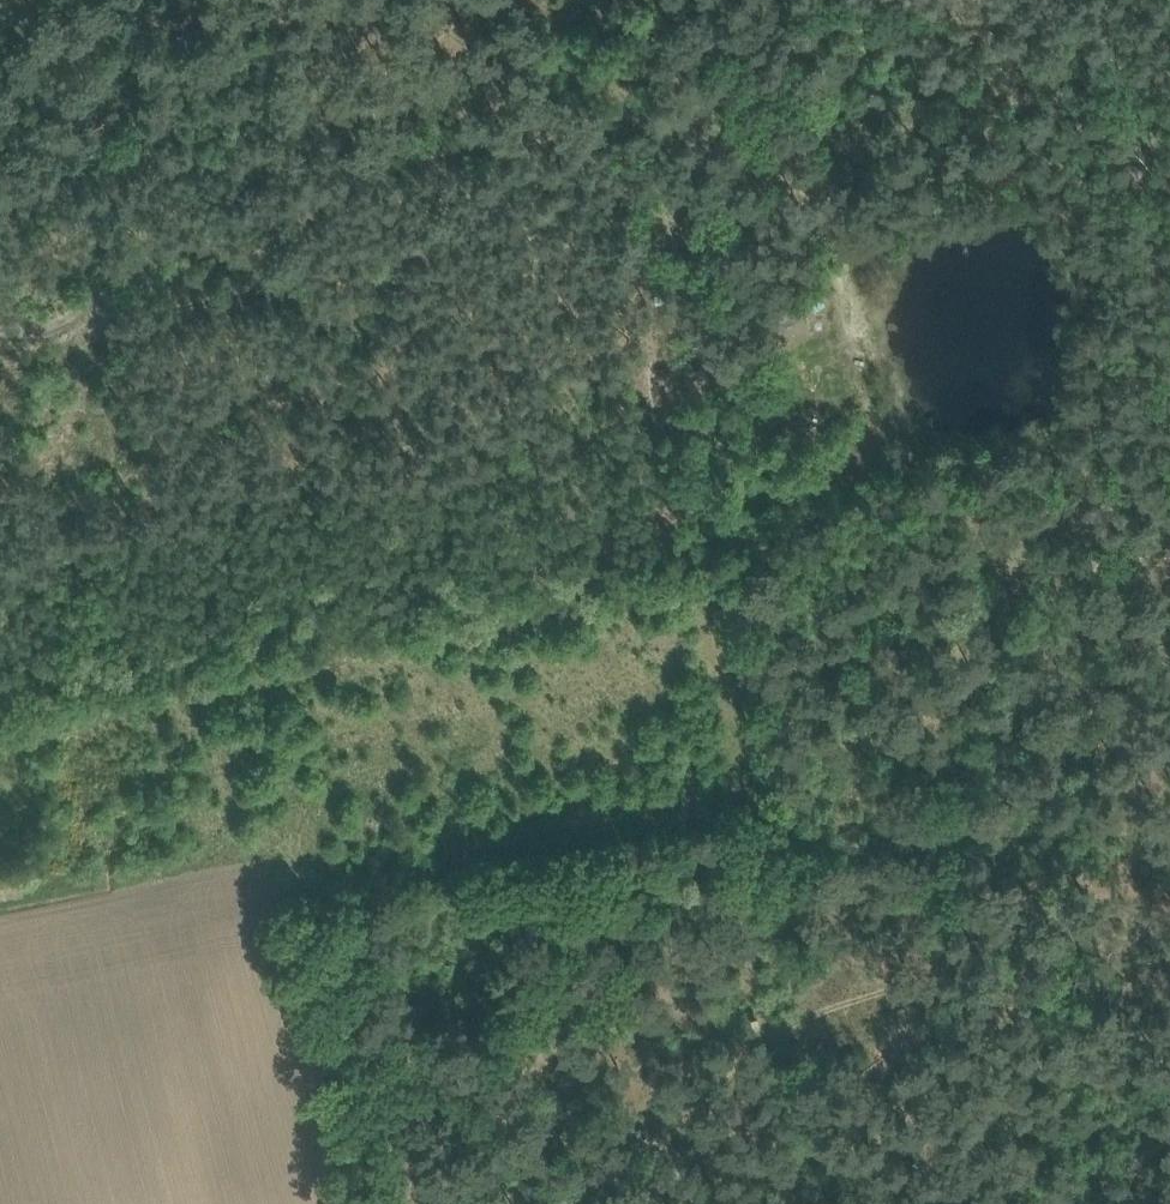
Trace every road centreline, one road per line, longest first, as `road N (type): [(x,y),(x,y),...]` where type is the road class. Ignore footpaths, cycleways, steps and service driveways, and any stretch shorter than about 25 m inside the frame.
road 1 (track): [(1106,0),(1169,331)]
road 2 (track): [(1056,1203),(1169,1145)]

